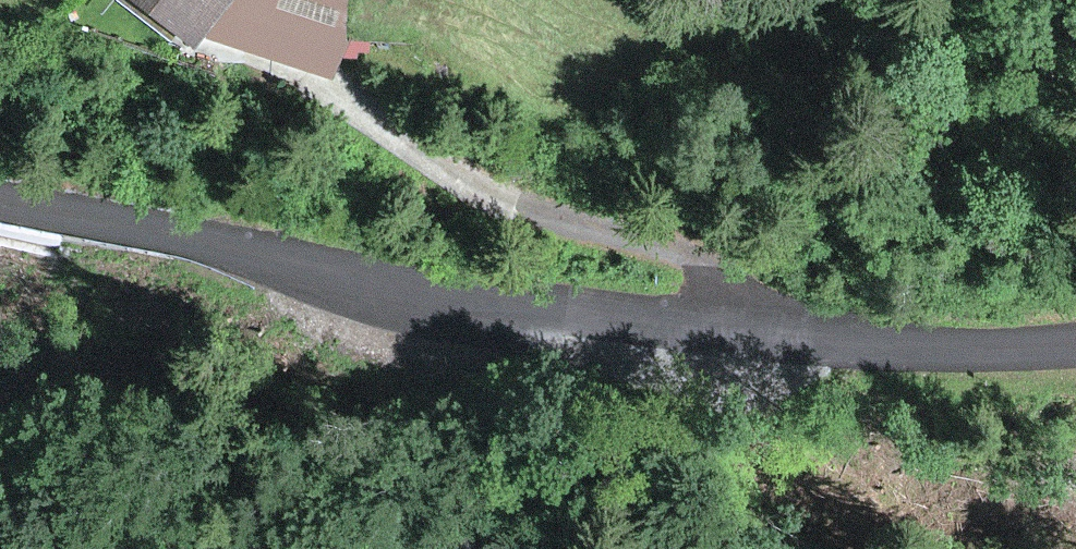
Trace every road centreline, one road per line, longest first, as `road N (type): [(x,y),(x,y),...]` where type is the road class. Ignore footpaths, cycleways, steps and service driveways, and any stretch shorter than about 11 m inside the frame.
road 1 (unclassified): [(1075,343),(917,347),(653,321),(0,199)]
road 2 (track): [(229,55),(325,87),(467,183),(698,257),(715,272),(736,331)]

